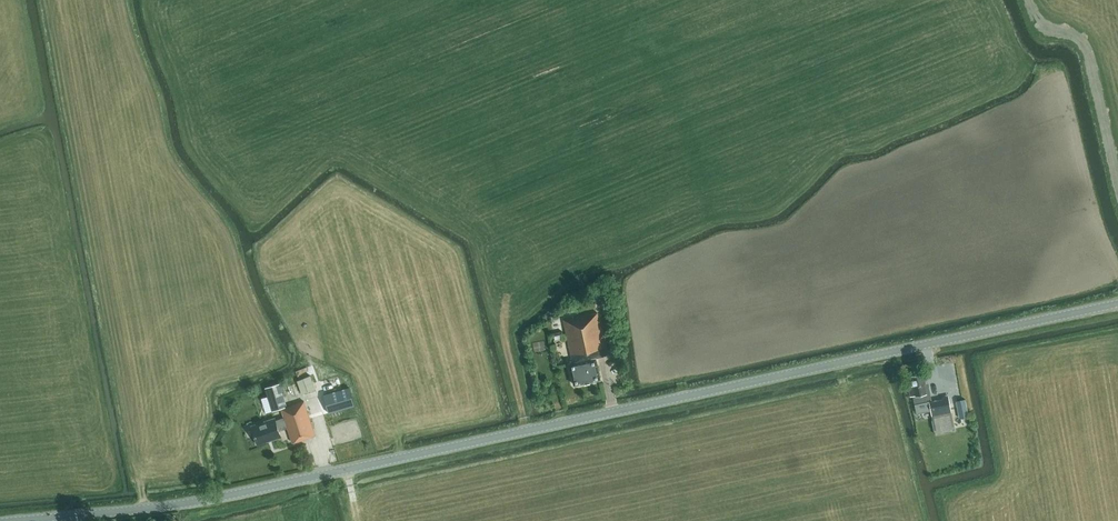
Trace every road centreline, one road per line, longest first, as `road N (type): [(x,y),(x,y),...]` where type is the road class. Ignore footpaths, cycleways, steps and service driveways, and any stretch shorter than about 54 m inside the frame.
road 1 (tertiary): [(7,520),(206,499),(1117,303)]

